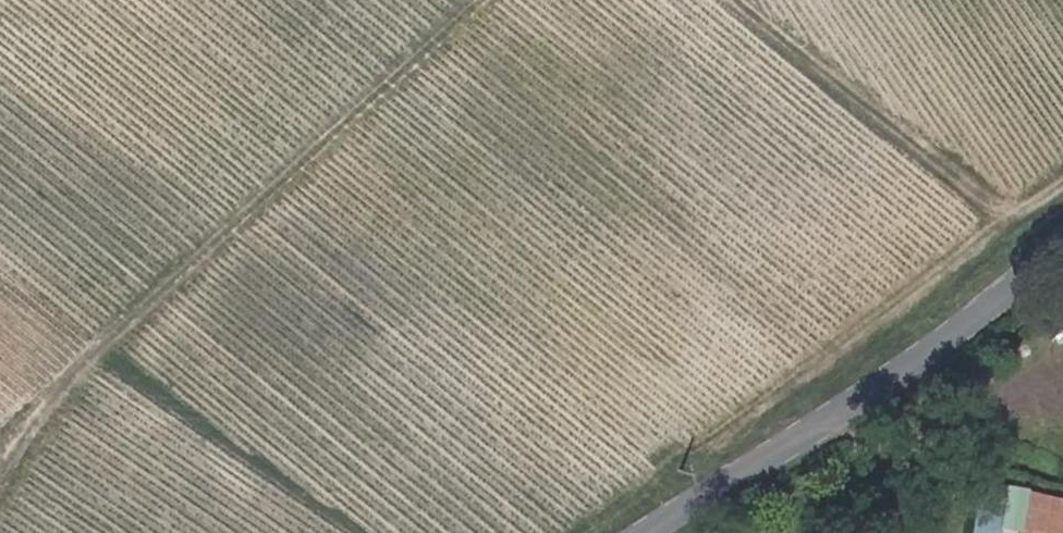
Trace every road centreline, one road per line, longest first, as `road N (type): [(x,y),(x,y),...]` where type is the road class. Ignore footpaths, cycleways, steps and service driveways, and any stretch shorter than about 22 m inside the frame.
road 1 (tertiary): [(652,532),(958,328),(1062,248)]

